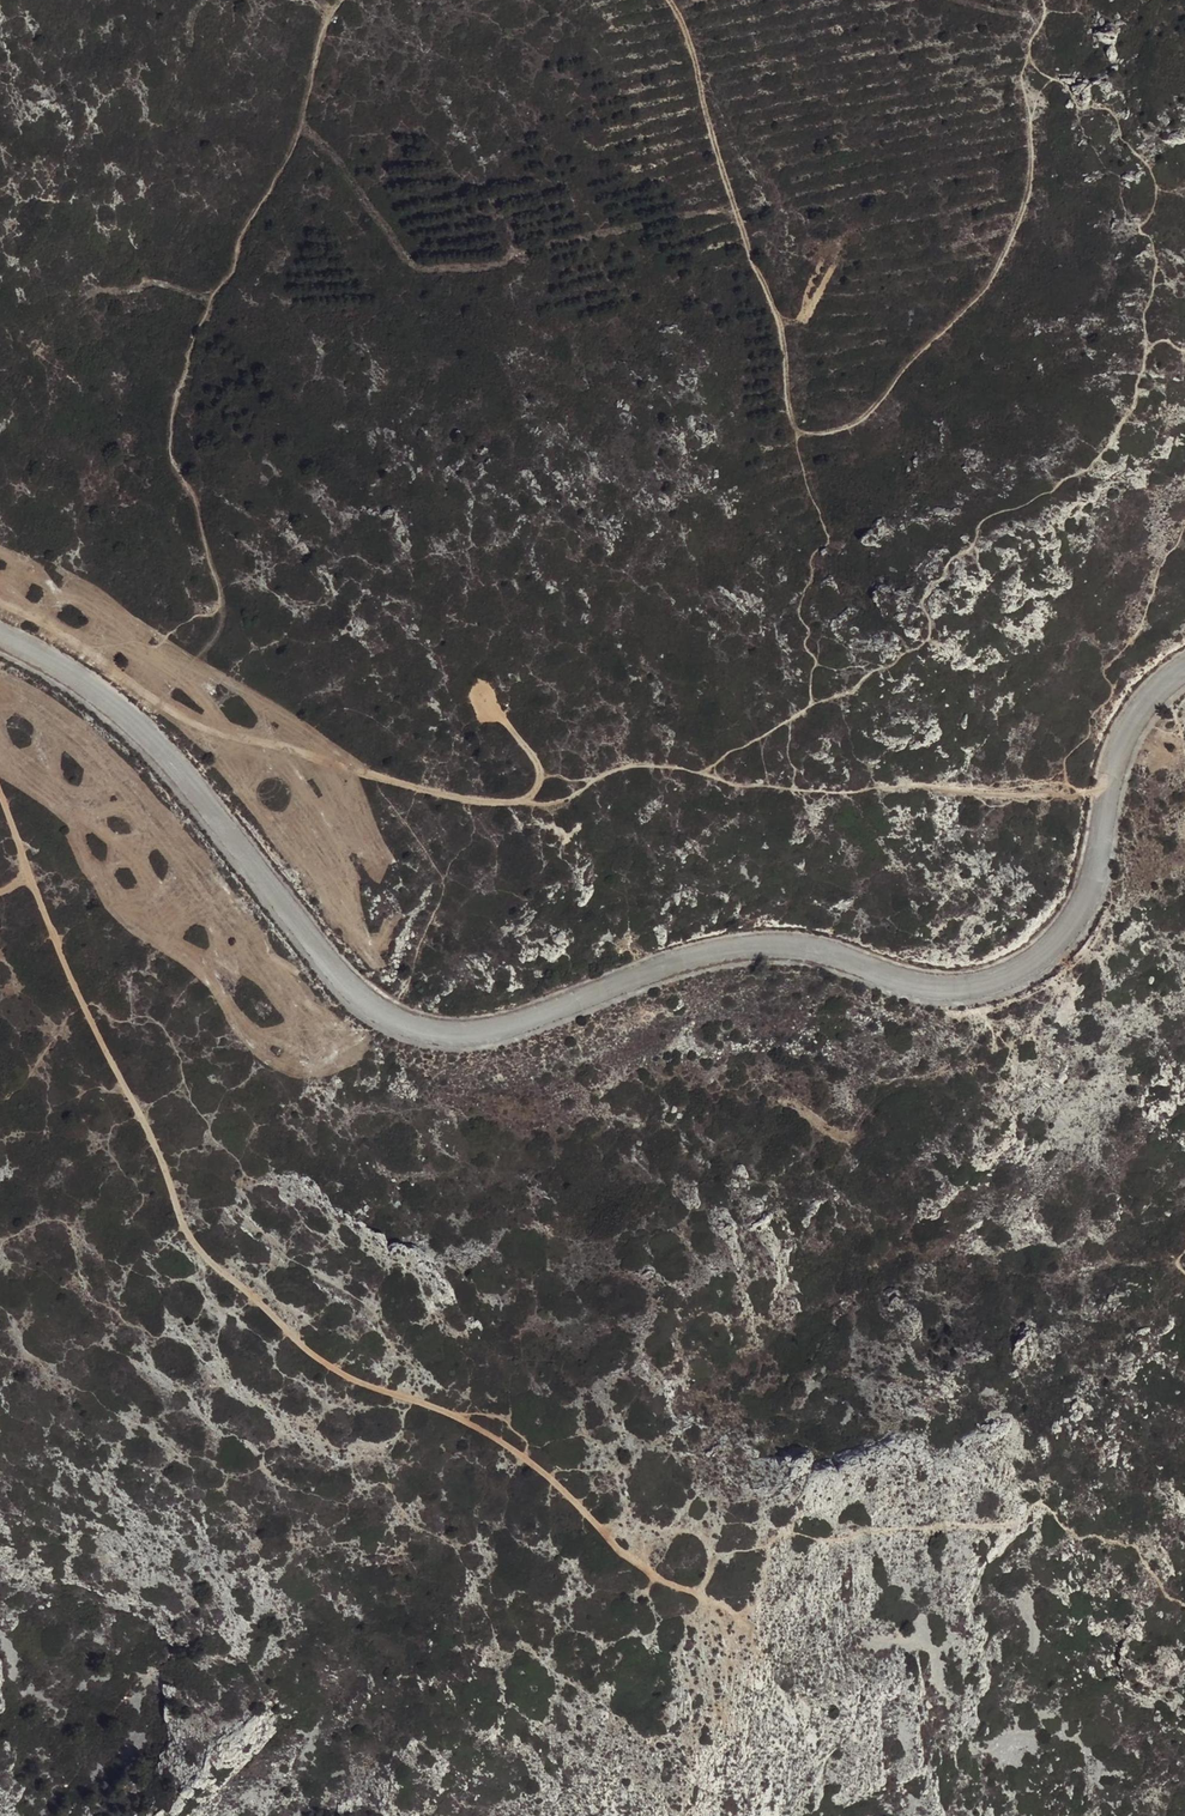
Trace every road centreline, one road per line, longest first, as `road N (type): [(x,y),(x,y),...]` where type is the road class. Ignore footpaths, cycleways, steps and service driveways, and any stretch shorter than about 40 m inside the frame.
road 1 (unclassified): [(0,632),(66,666),(151,733),(364,1002),(439,1031),(521,1020),(743,944),(809,947),(935,986),(1011,974),(1061,938),(1084,906),(1124,733),(1152,692),(1184,666)]
road 2 (track): [(0,810),(205,1248),(327,1357),(513,1449),(644,1568),(701,1590)]
road 3 (track): [(662,0),(684,31),(722,178),(780,331),(784,385),(796,423),(807,429),(870,415),(891,380),(989,280),(1028,192),(1030,62)]
road 4 (track): [(486,697),(538,762),(527,797),(475,797),(177,713),(61,626),(0,600)]

